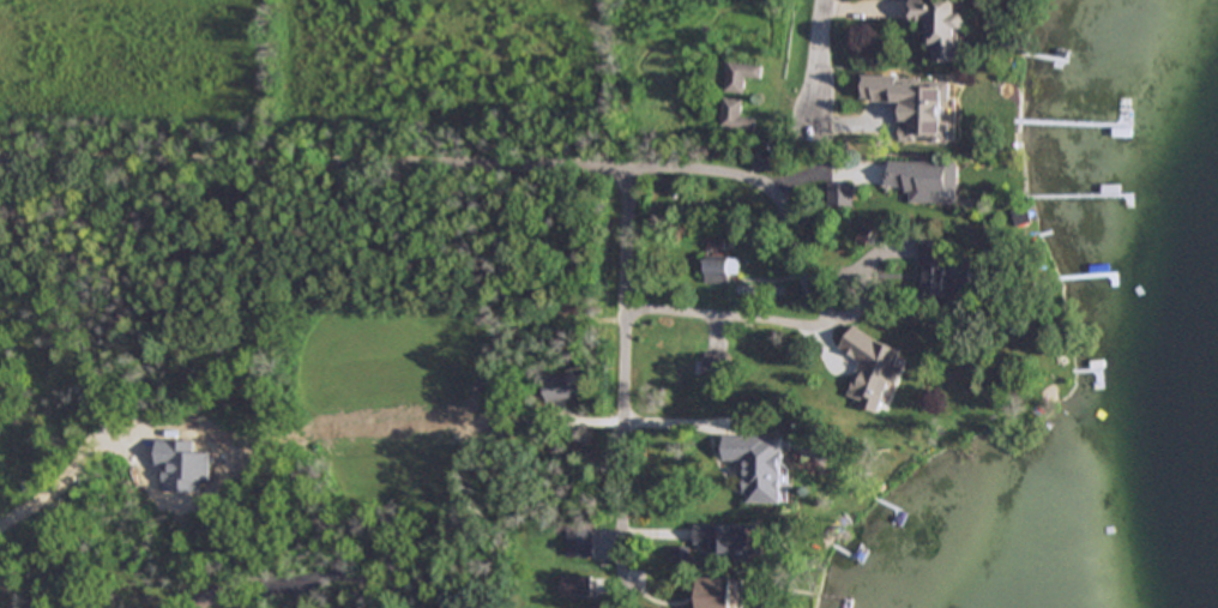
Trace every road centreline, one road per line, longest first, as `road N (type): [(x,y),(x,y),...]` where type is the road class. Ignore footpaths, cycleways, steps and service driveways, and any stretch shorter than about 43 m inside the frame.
road 1 (residential): [(629,177),(0,173)]
road 2 (residential): [(625,607),(629,177)]
road 3 (residential): [(629,177),(770,180)]

